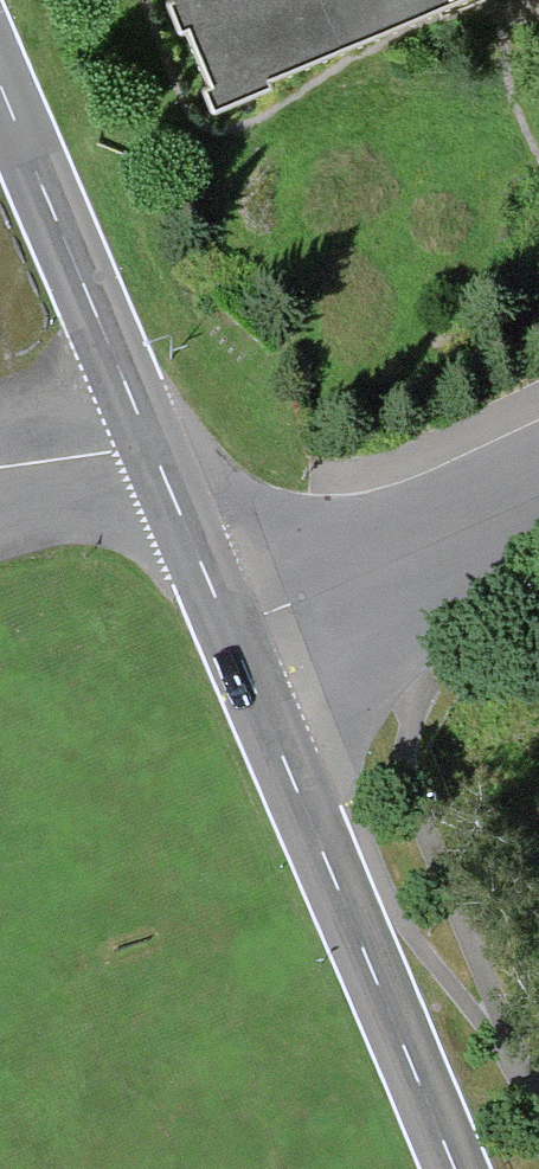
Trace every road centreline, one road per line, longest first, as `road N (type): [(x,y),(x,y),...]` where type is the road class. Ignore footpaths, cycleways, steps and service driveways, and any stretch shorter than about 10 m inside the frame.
road 1 (secondary): [(230,626),(454,1168)]
road 2 (secondary): [(0,83),(147,440)]
road 3 (residential): [(538,484),(367,575),(230,626)]
road 4 (secondary): [(147,440),(230,626)]
road 5 (secondary): [(147,440),(0,468)]

